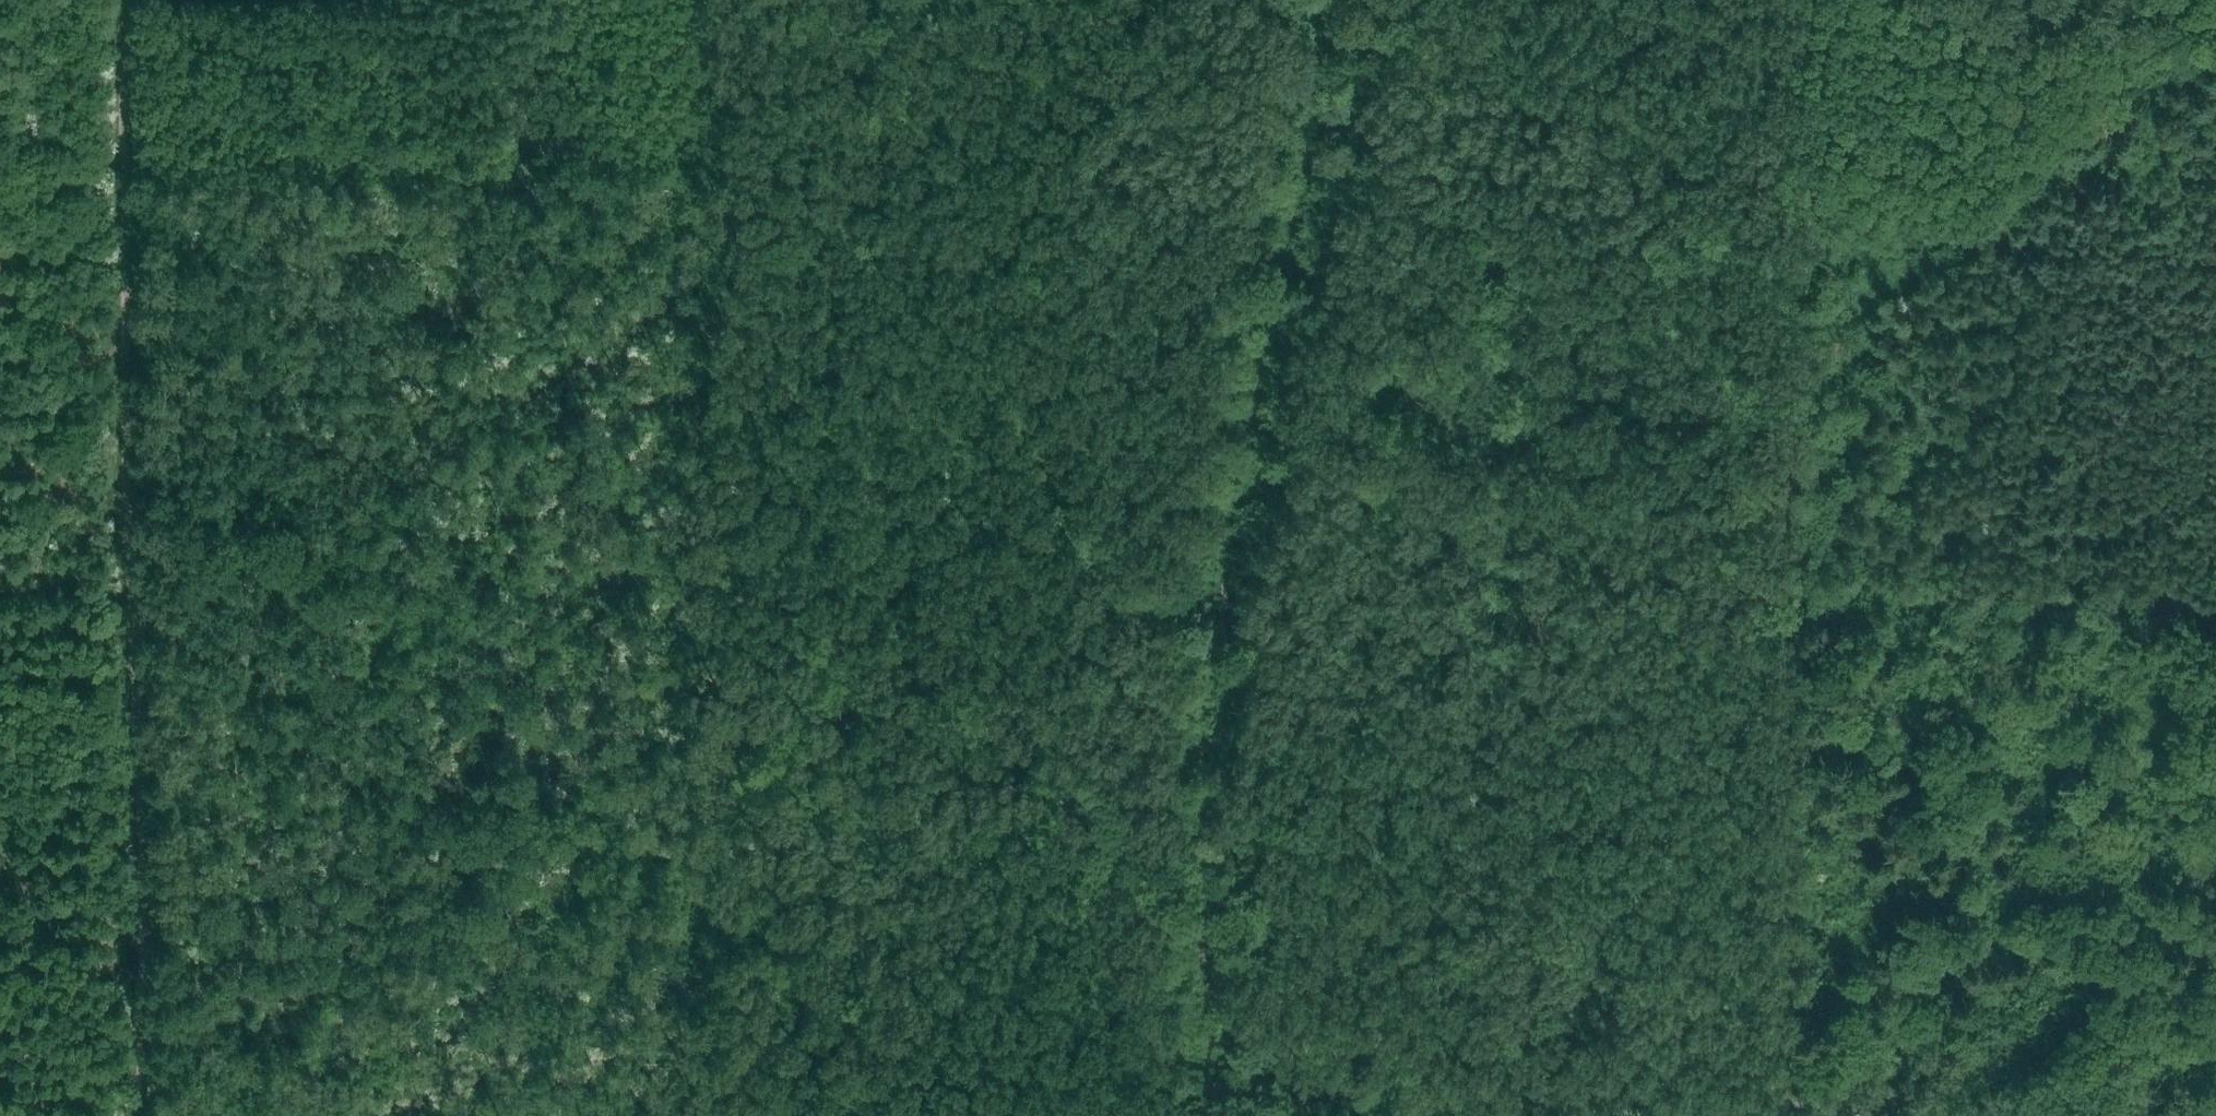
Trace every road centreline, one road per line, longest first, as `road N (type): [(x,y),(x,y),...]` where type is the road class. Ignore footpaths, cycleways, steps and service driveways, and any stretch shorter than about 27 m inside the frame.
road 1 (track): [(1217,1115),(1206,910),(1209,698),(1236,494),(1308,145),(1326,0)]
road 2 (track): [(124,0),(125,379),(142,862),(138,1115)]

